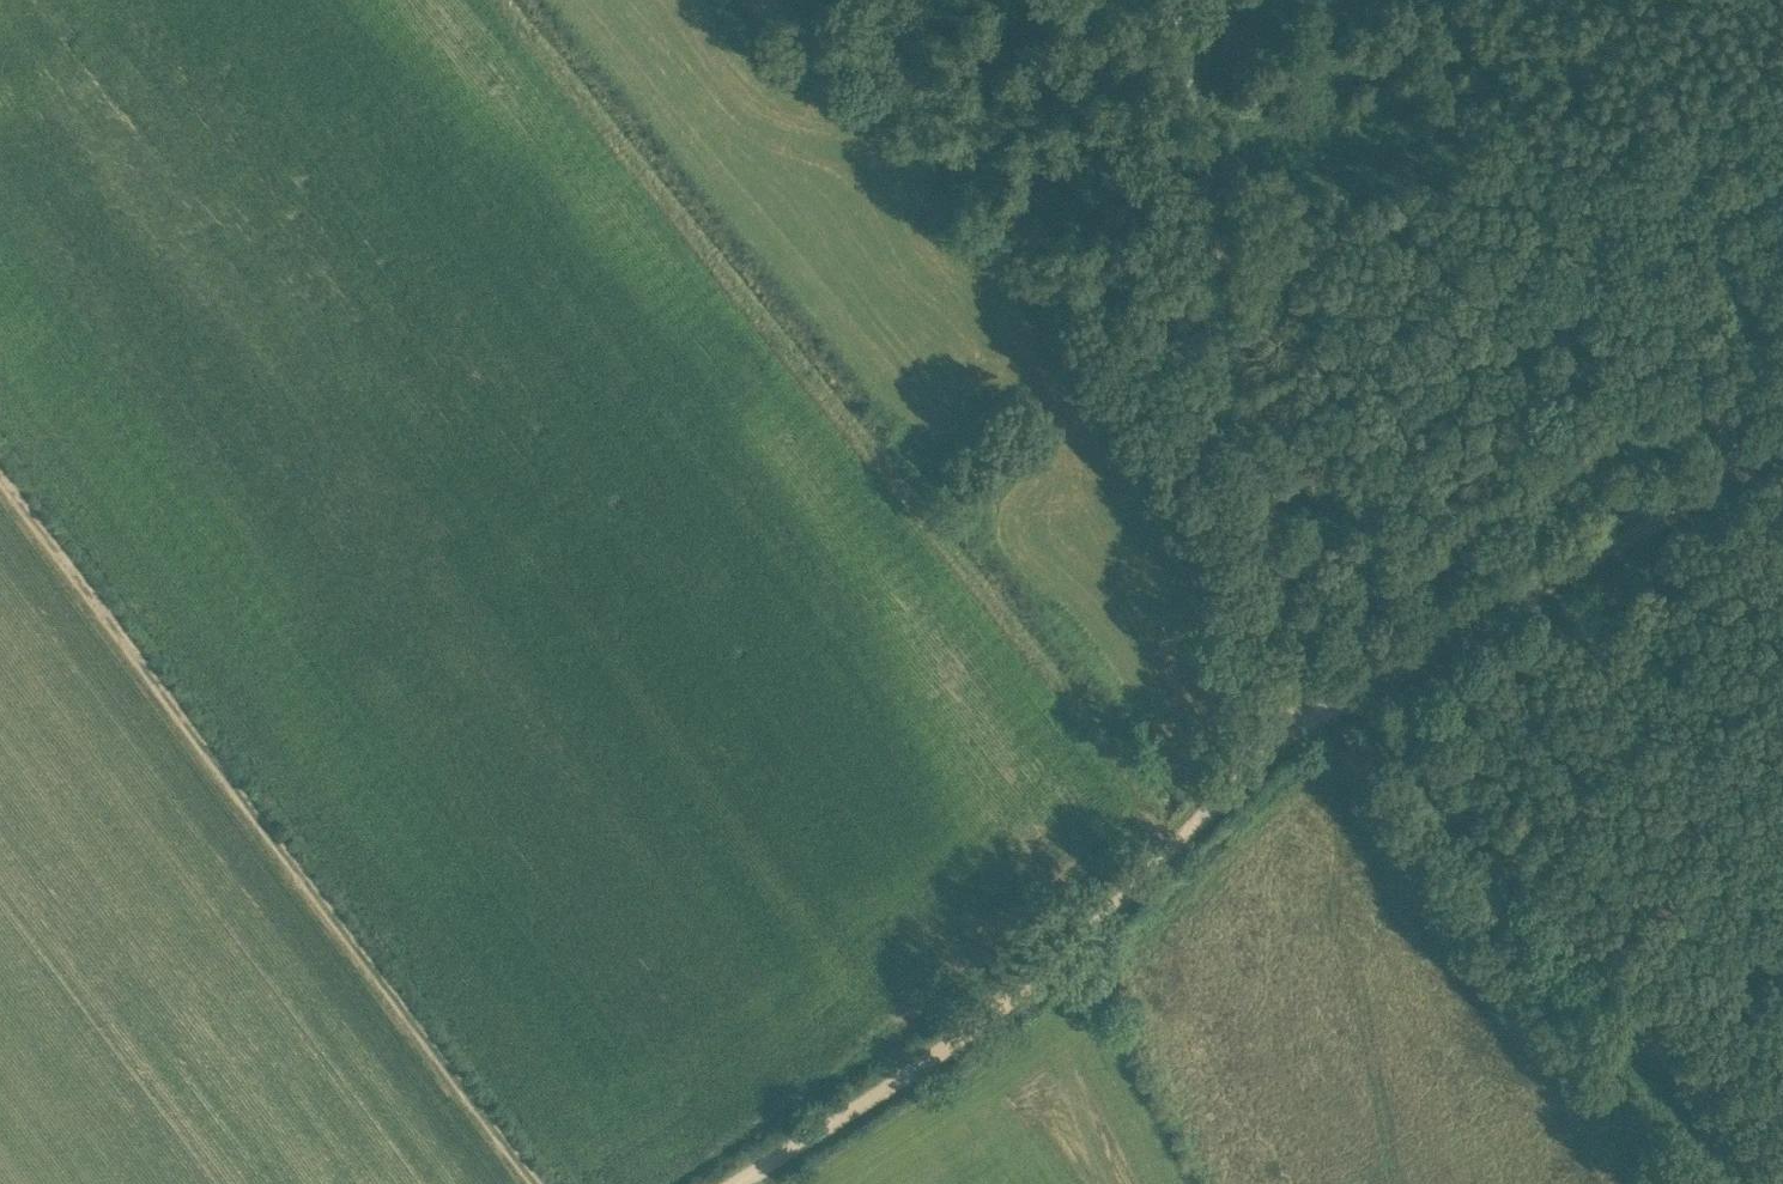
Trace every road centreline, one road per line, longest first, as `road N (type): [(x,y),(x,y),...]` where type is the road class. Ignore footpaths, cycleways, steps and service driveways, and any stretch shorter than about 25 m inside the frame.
road 1 (track): [(0,466),(542,1183)]
road 2 (track): [(1352,694),(1305,724),(1289,695),(1174,0)]
road 3 (unclassified): [(1305,724),(990,1017),(736,1183)]
road 4 (track): [(1782,450),(1352,694)]

